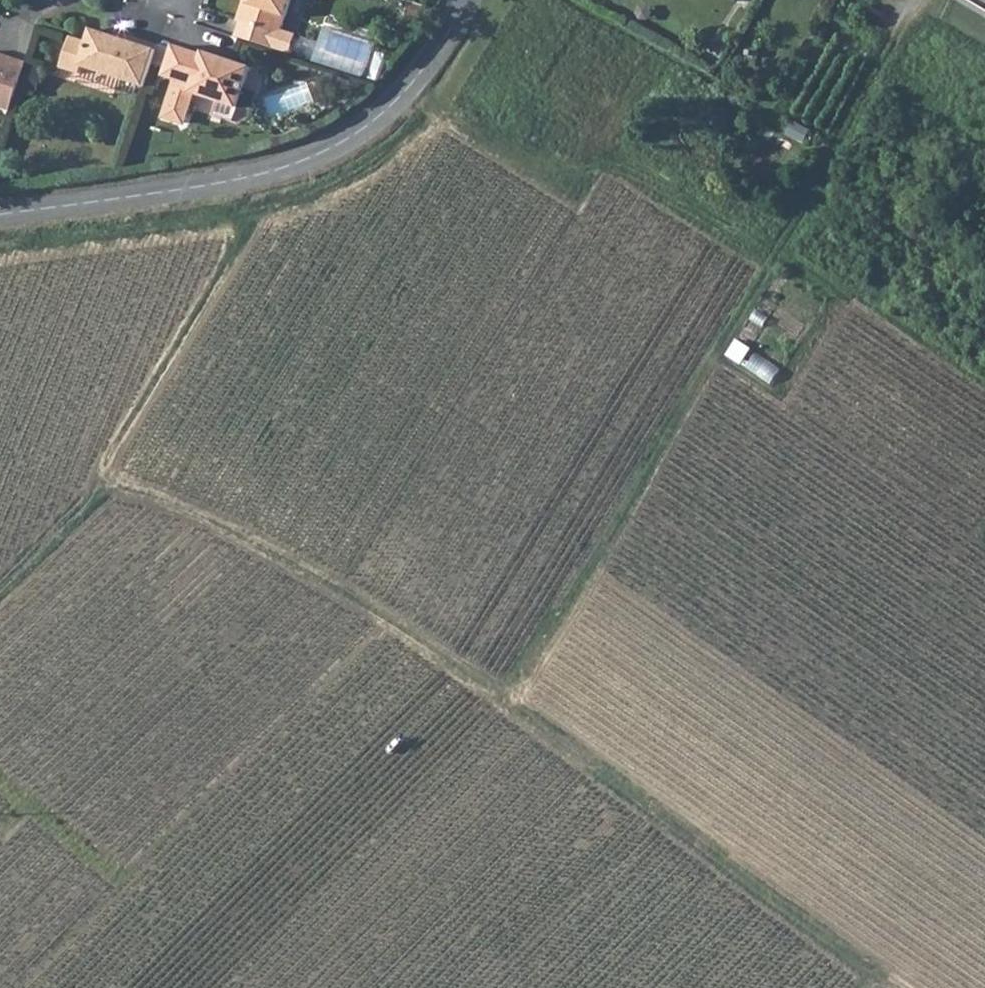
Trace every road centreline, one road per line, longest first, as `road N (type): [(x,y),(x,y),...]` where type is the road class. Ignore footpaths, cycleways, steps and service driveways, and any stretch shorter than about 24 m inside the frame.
road 1 (tertiary): [(0,214),(233,181),(314,156),(400,96),(466,0)]
road 2 (track): [(0,581),(87,493),(241,211),(233,181)]

